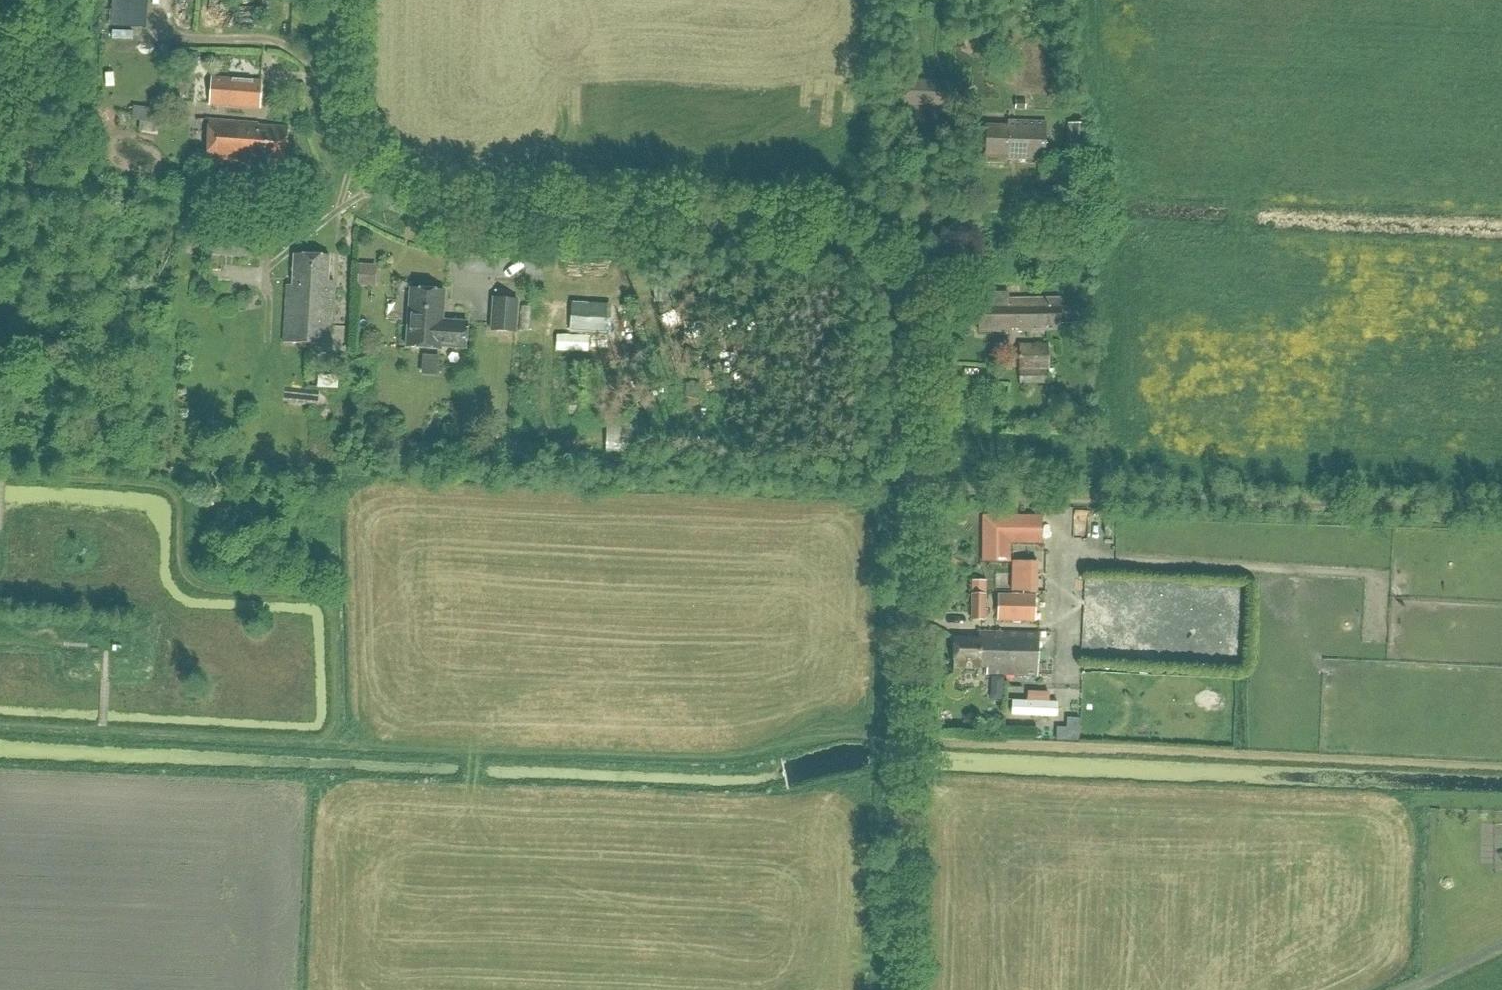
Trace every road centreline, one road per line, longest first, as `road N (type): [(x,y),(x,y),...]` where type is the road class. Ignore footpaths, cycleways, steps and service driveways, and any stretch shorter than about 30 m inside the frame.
road 1 (unclassified): [(889,989),(908,338),(887,278),(839,239),(800,231),(446,215),(377,195),(351,166),(332,121),(331,0)]
road 2 (track): [(907,489),(1501,512)]

